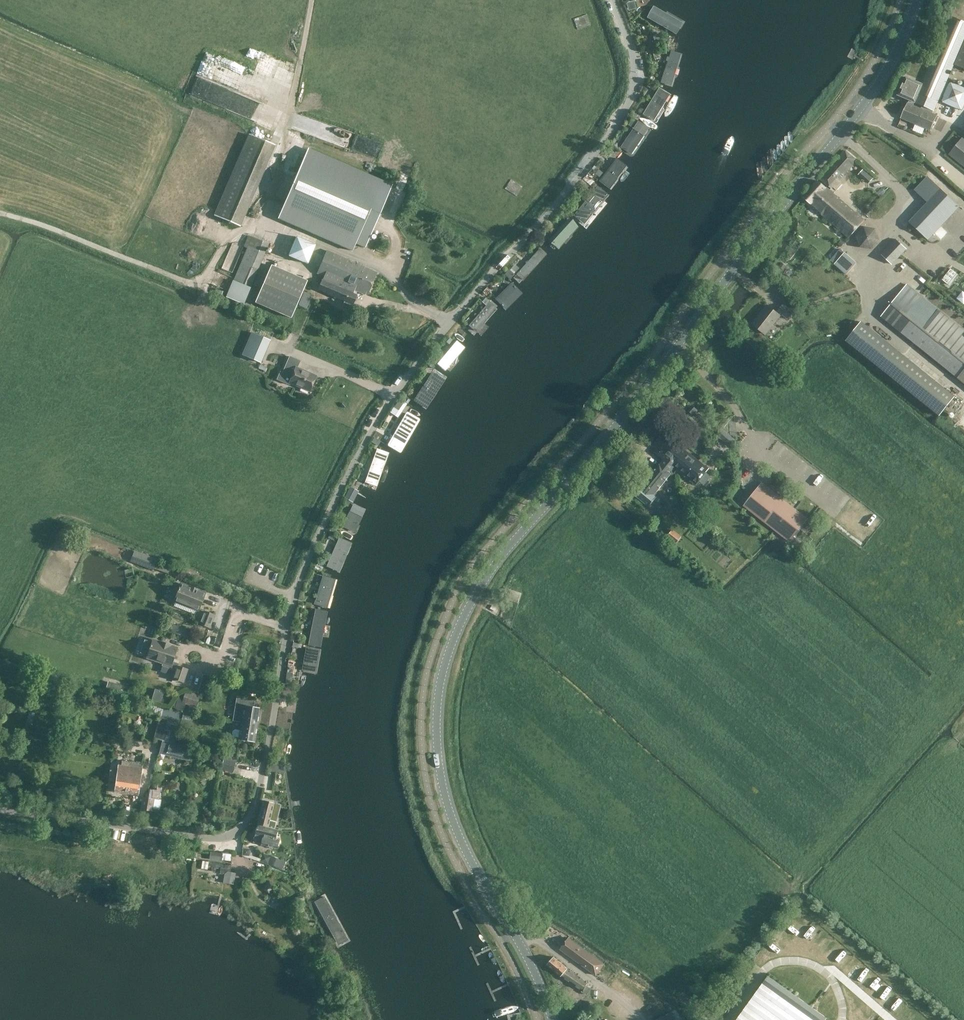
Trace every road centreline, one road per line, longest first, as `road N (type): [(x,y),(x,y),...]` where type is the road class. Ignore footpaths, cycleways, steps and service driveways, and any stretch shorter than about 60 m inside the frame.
road 1 (unclassified): [(0,809),(208,838),(239,829),(273,724),(294,597),(347,483),(429,348),(582,172),(635,85),(614,0)]
road 2 (secondary): [(516,936),(469,856),(442,776),(438,701),(457,629),(500,557),(615,426),(851,121),(897,49),(916,0)]
road 3 (track): [(451,324),(411,301),(385,270),(266,223),(226,240),(198,285),(0,212)]
road 4 (track): [(266,223),(312,0)]
road 5 (unclassified): [(644,1019),(540,940),(516,936)]

